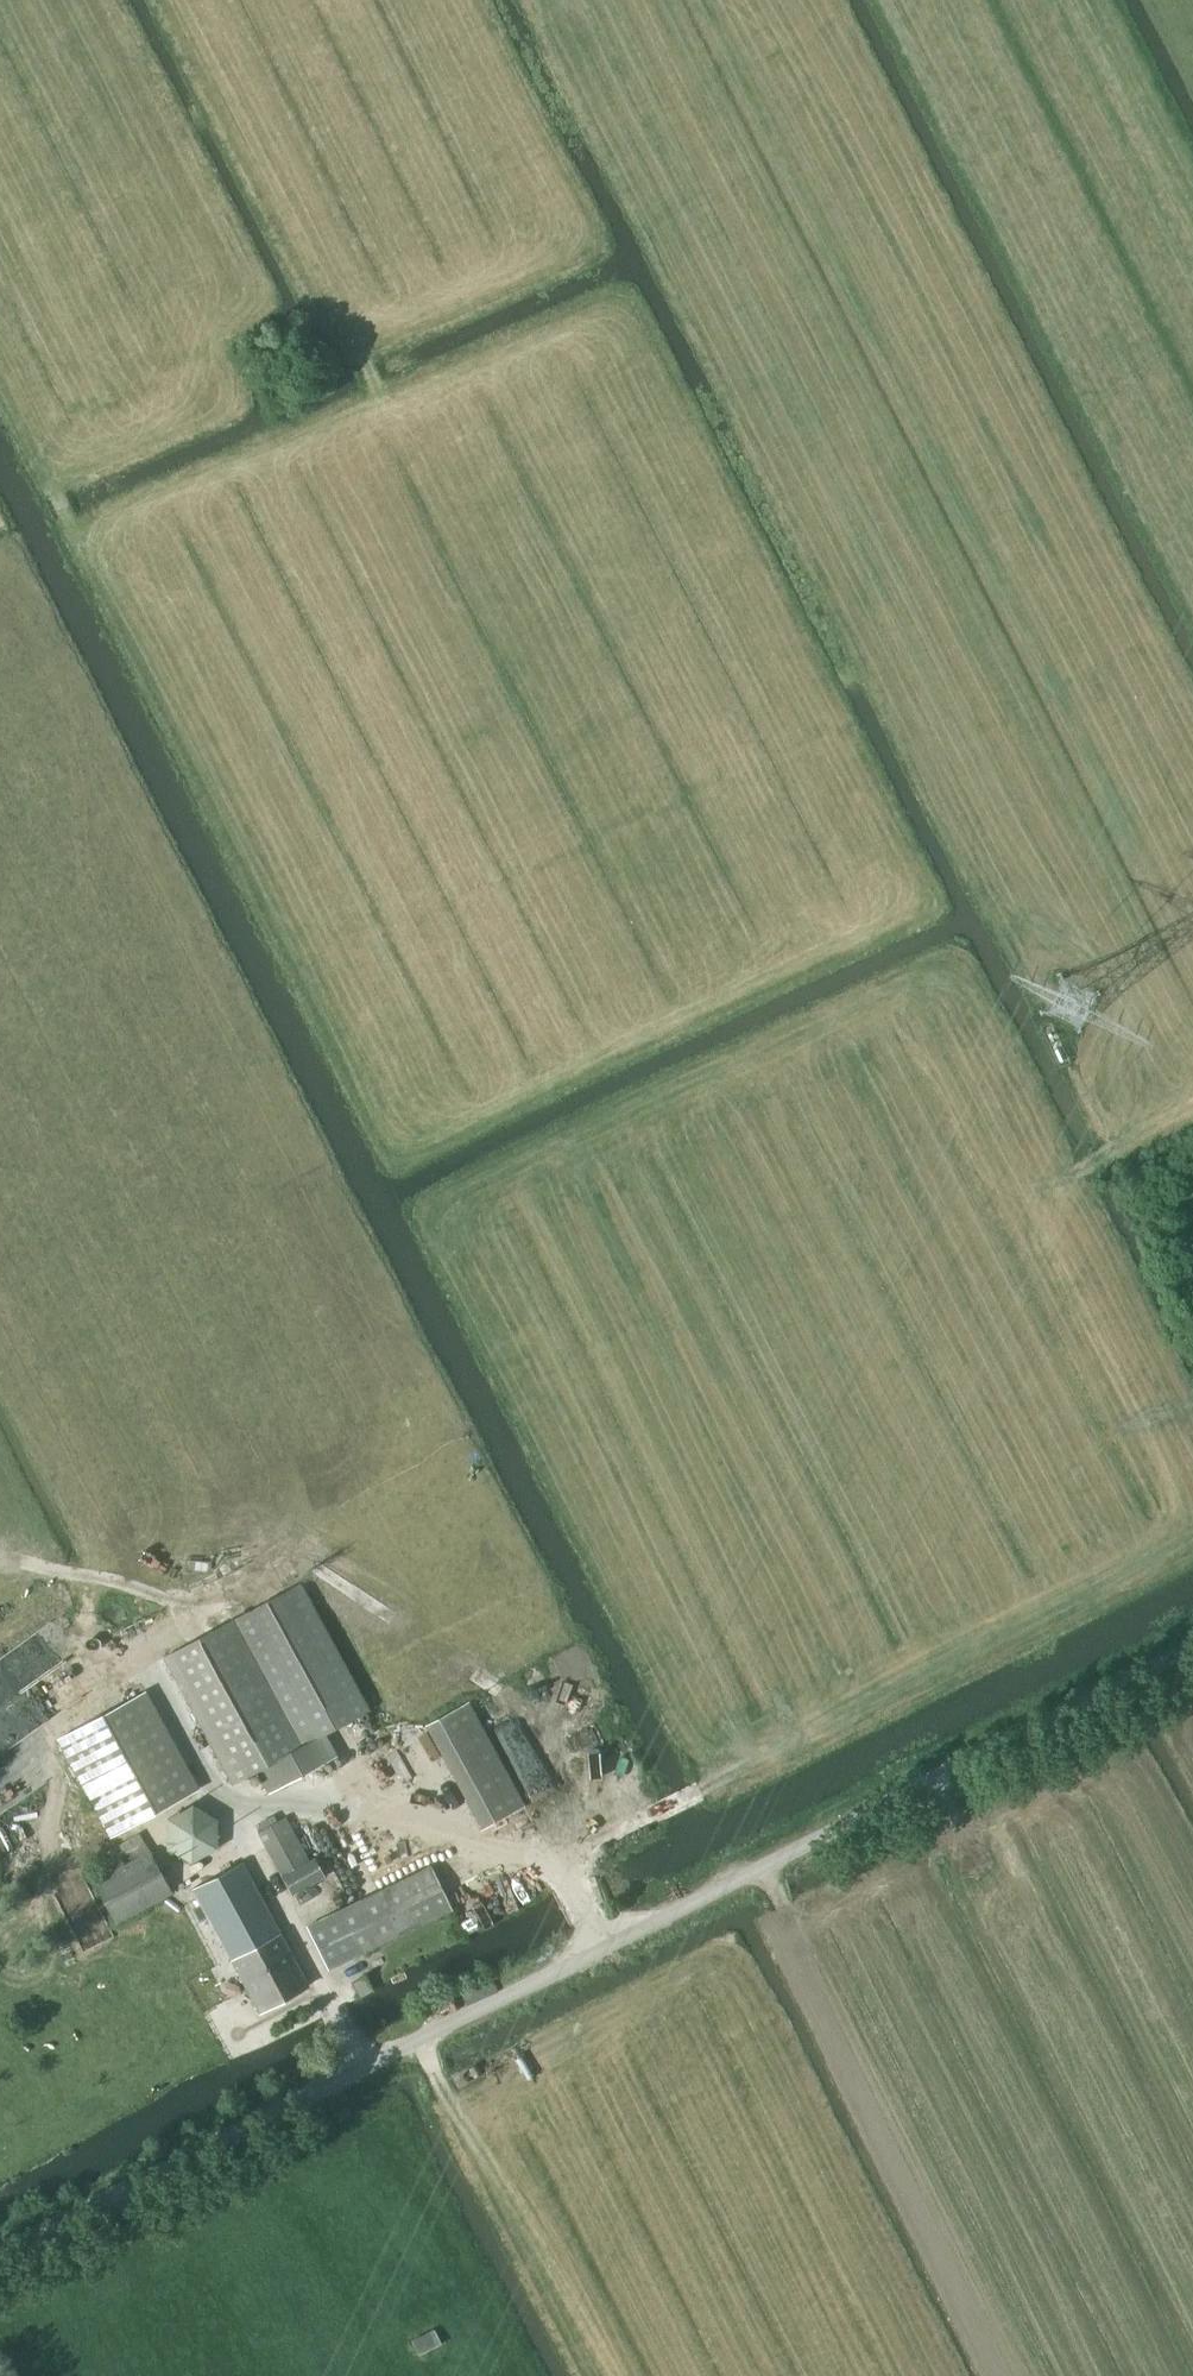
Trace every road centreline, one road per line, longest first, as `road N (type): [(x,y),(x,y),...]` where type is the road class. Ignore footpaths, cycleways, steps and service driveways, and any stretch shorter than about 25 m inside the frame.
road 1 (unclassified): [(0,2260),(362,2066),(1192,1647)]

